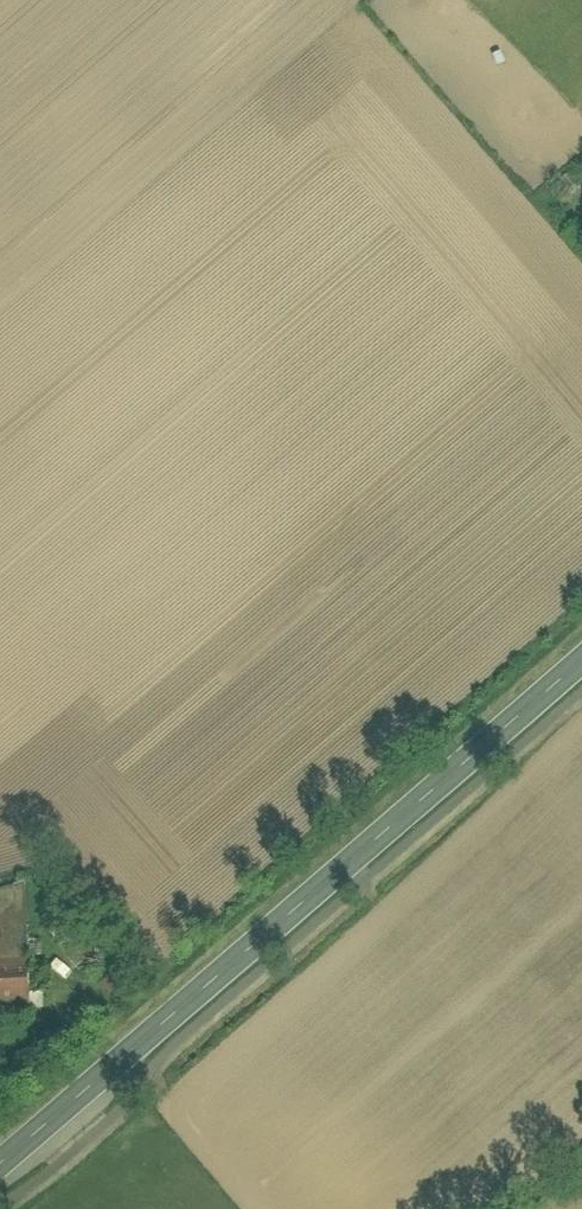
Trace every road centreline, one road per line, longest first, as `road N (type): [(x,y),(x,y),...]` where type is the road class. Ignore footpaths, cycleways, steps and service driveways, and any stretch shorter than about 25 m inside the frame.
road 1 (secondary): [(581,667),(0,1172)]

